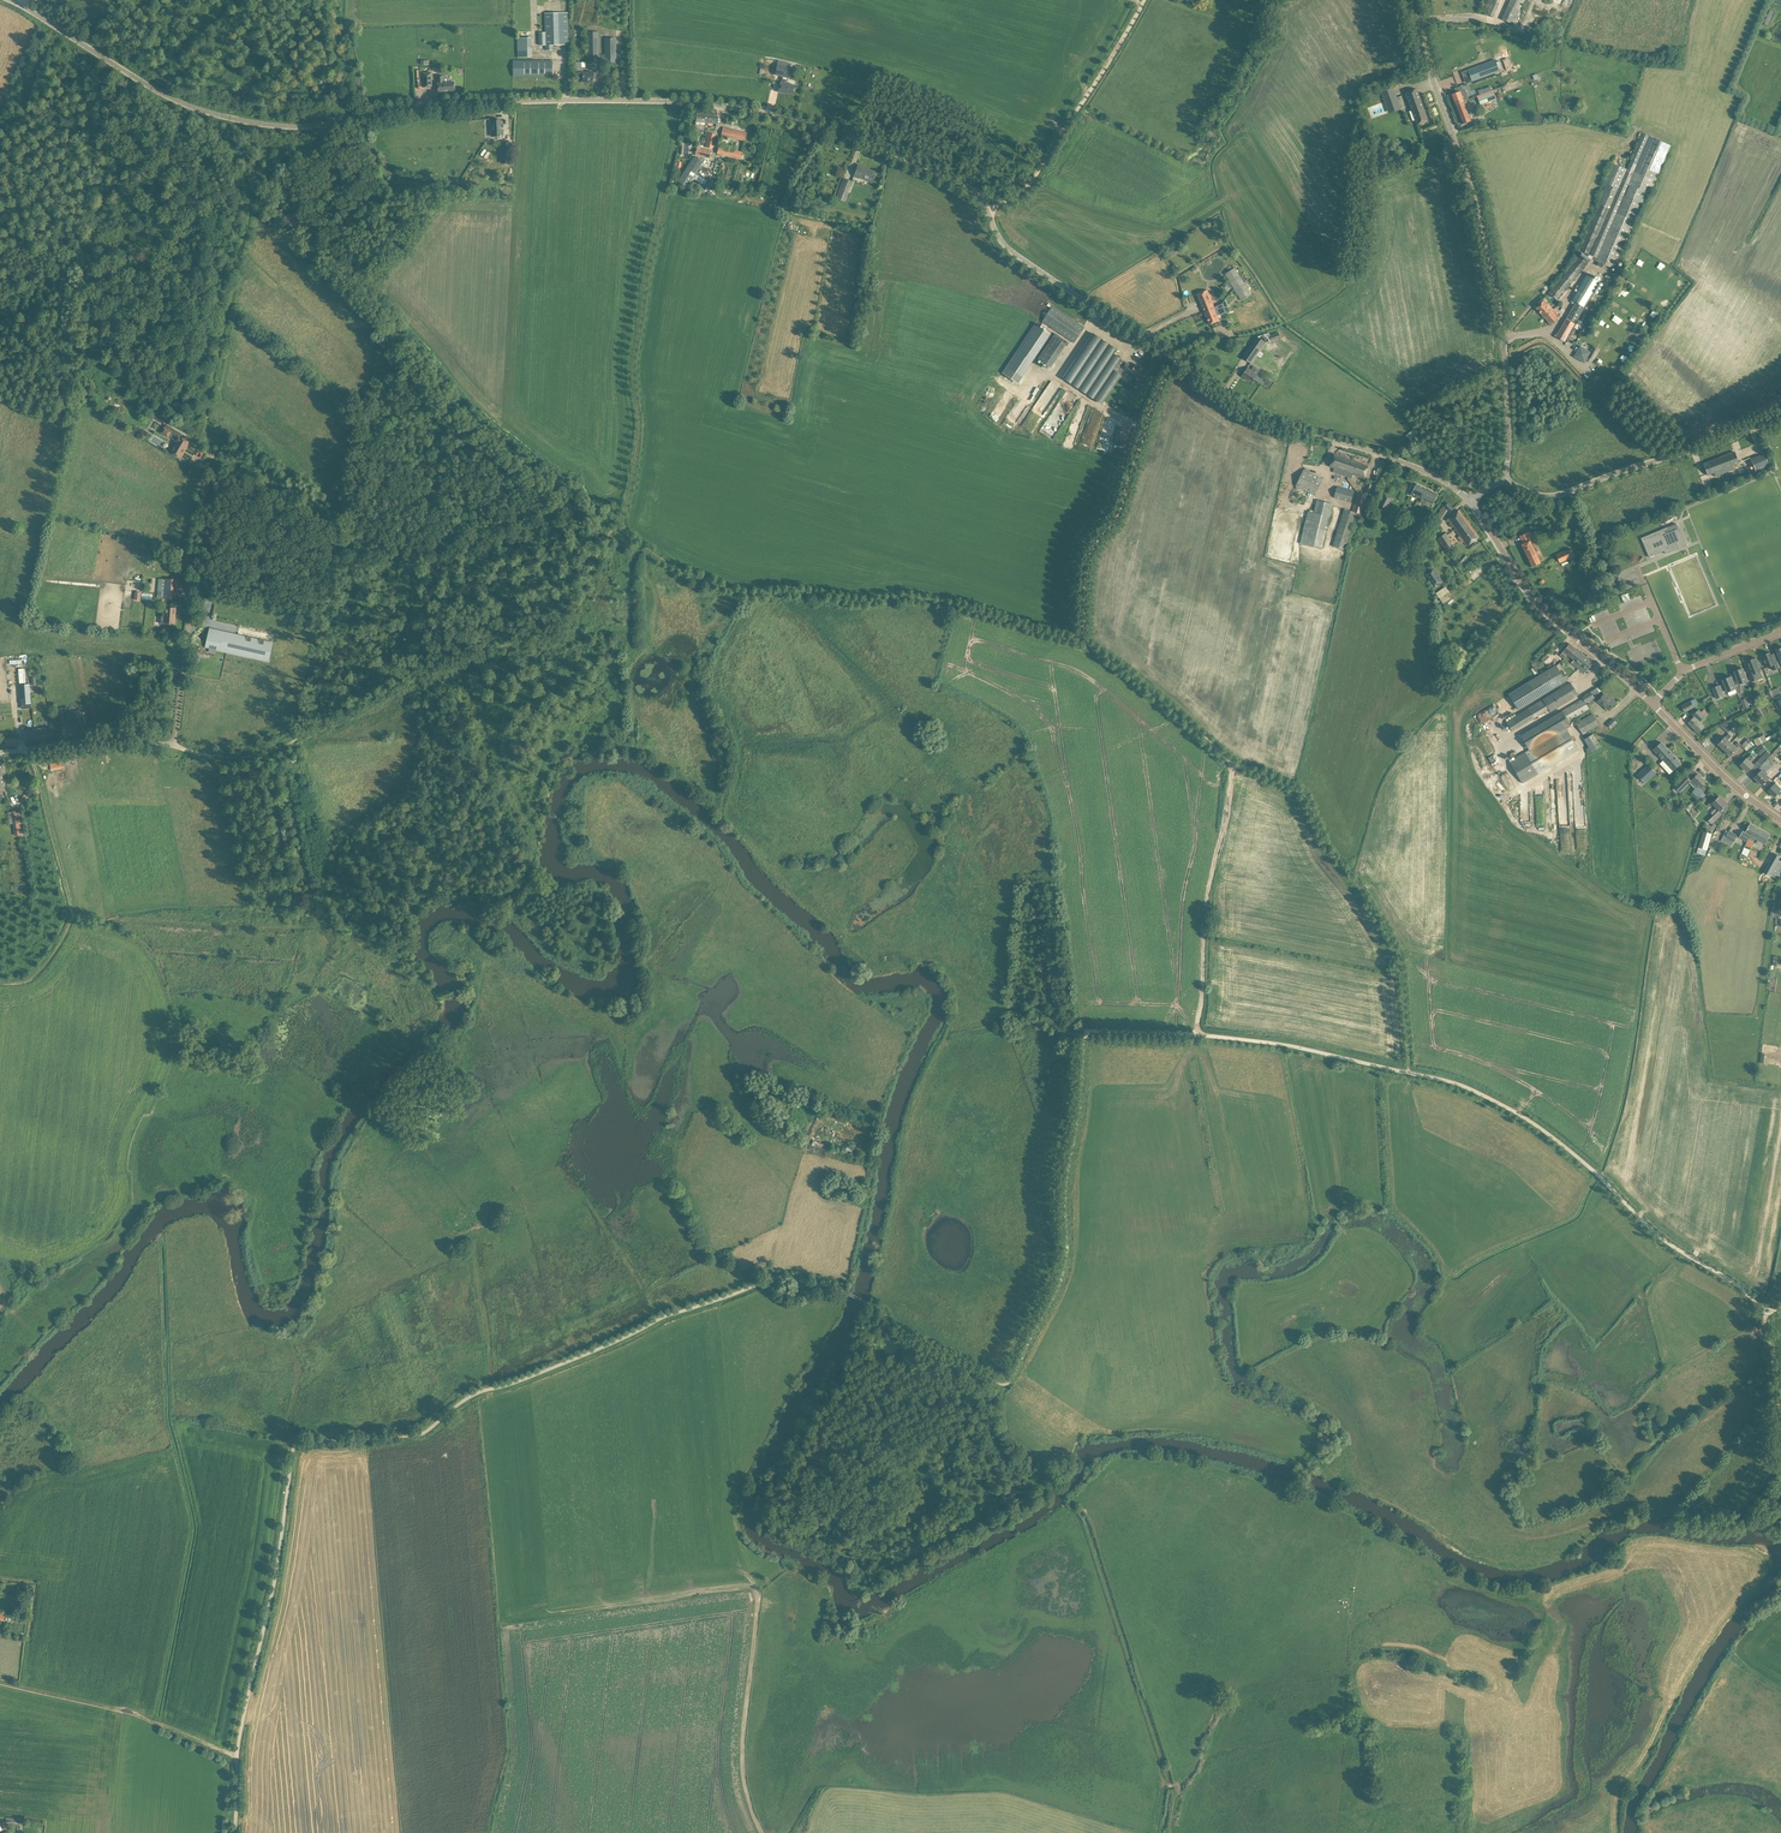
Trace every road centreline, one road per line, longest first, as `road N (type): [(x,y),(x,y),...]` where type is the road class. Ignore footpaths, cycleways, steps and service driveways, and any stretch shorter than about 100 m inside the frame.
road 1 (tertiary): [(1470,500),(1400,461),(1240,404),(1007,247),(975,189),(854,139),(790,119),(685,103),(418,104),(313,126),(233,123),(155,94),(11,0)]
road 2 (unclassified): [(1780,1306),(1765,1311),(1663,1239),(1550,1135),(1452,1082),(1287,1046),(1086,1031)]
road 3 (tertiary): [(1504,479),(1510,450),(1498,297),(1414,0)]
road 4 (track): [(1082,638),(906,596),(859,602),(806,591),(739,593),(674,566),(617,527)]
road 5 (unclassified): [(0,752),(106,734),(173,746),(207,438)]
road 6 (track): [(617,527),(558,636),(455,661),(267,751)]
road 7 (track): [(685,103),(635,393),(642,438),(617,527)]
road 8 (track): [(1409,1073),(1400,966),(1380,919),(1326,849),(1300,792),(1234,766)]
road 9 (track): [(760,1832),(746,1799),(742,1748),(755,1588),(645,1602)]
road 10 (track): [(313,126),(310,142),(273,172),(251,209),(212,371),(207,438)]
road 11 (track): [(1179,360),(1145,423),(1118,510),(1088,550),(1082,638)]
road 12 (unclassified): [(1504,479),(1556,497),(1716,444),(1780,412)]
road 13 (track): [(29,749),(74,918),(38,974),(0,984)]
road 14 (tertiary): [(1653,704),(1536,603),(1470,500)]
road 15 (track): [(1234,766),(1209,883),(1197,1034)]
road 16 (track): [(1140,0),(1032,178),(986,202)]
road 17 (track): [(238,1758),(129,1713),(0,1682)]
road 18 (track): [(1234,766),(1082,638)]
road 19 (track): [(486,1390),(472,1233),(450,1247)]
road 20 (tertiary): [(1780,820),(1653,704)]
road 21 (residential): [(1653,704),(1683,671),(1780,633)]
road 22 (track): [(810,1141),(769,1279)]
road 23 (track): [(1780,1453),(1765,1311)]

